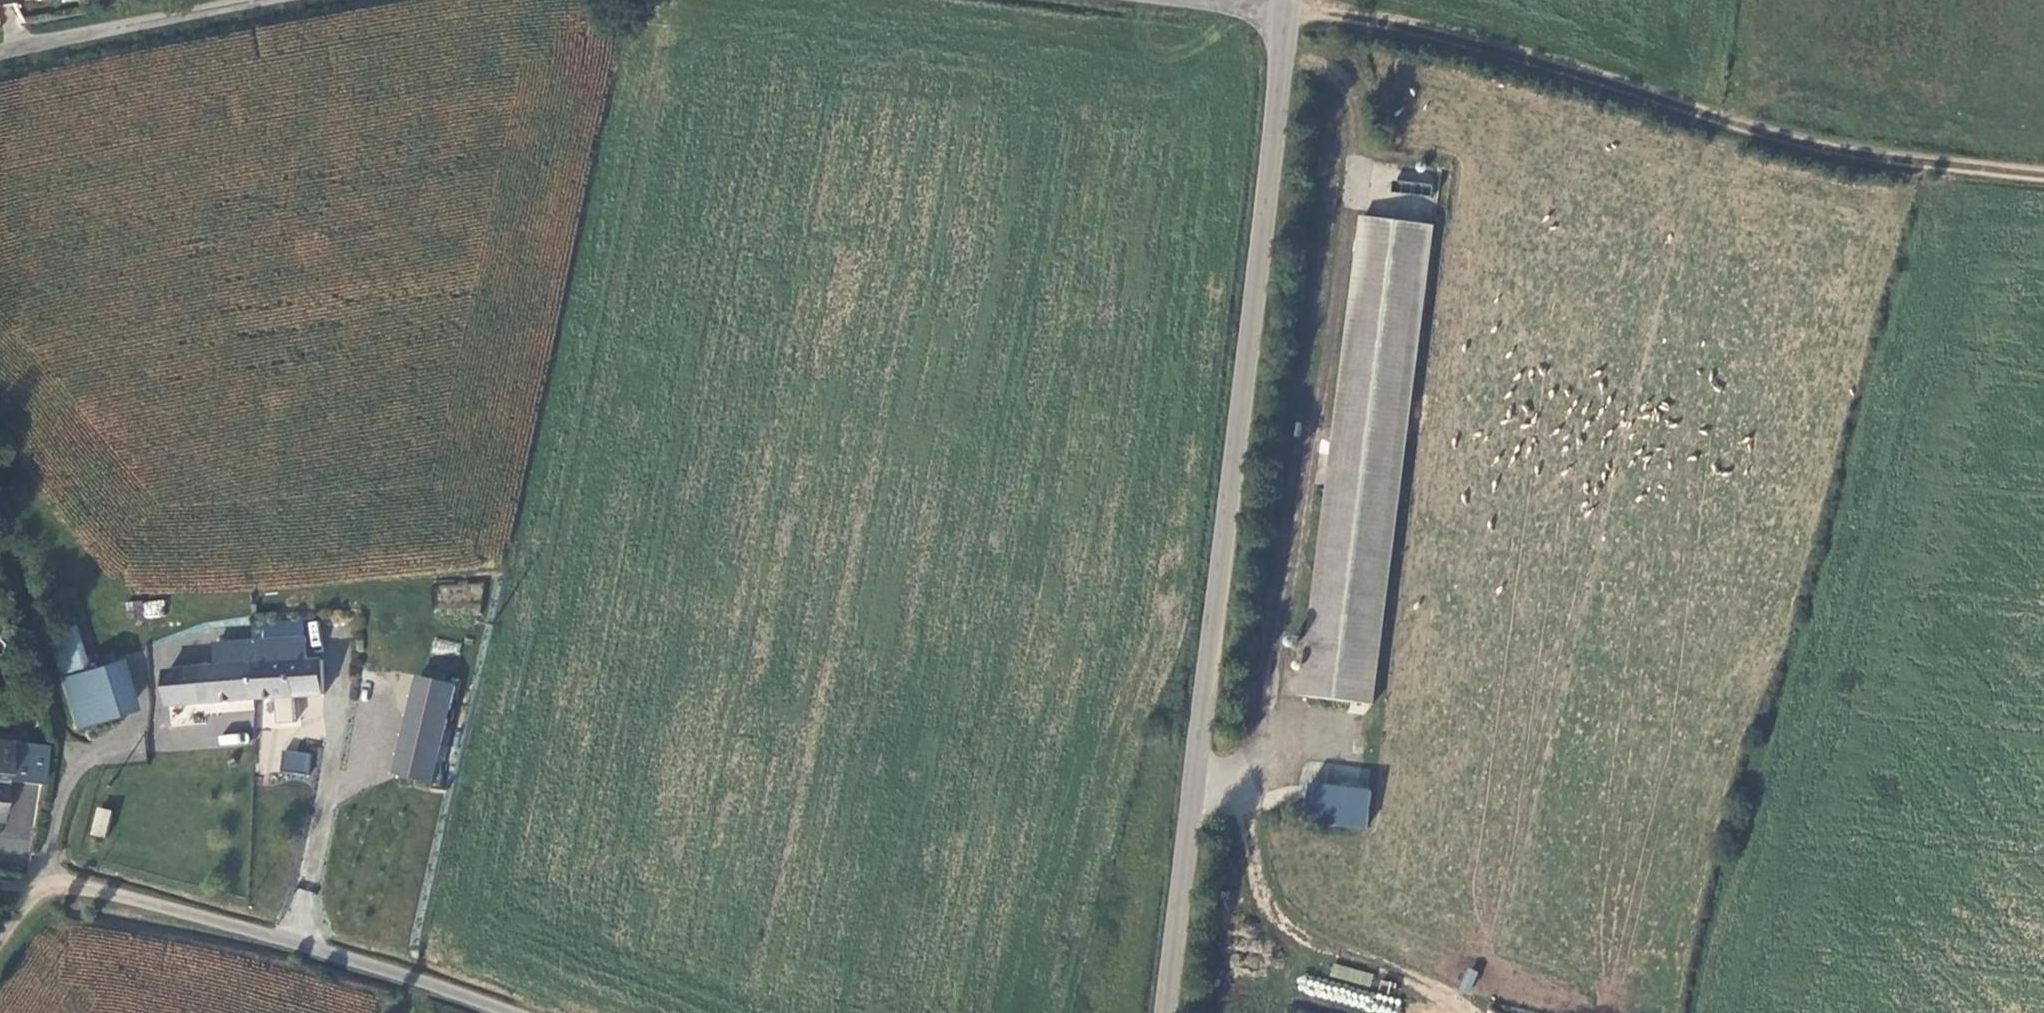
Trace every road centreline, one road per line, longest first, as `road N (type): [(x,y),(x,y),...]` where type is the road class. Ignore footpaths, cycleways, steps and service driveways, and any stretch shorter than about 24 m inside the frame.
road 1 (tertiary): [(1287,11),(1162,1012)]
road 2 (track): [(1287,11),(1361,19),(1553,65),(1825,151),(2043,177)]
road 3 (unclassified): [(46,884),(385,966),(508,1012)]
road 4 (unclassified): [(0,49),(185,0)]

